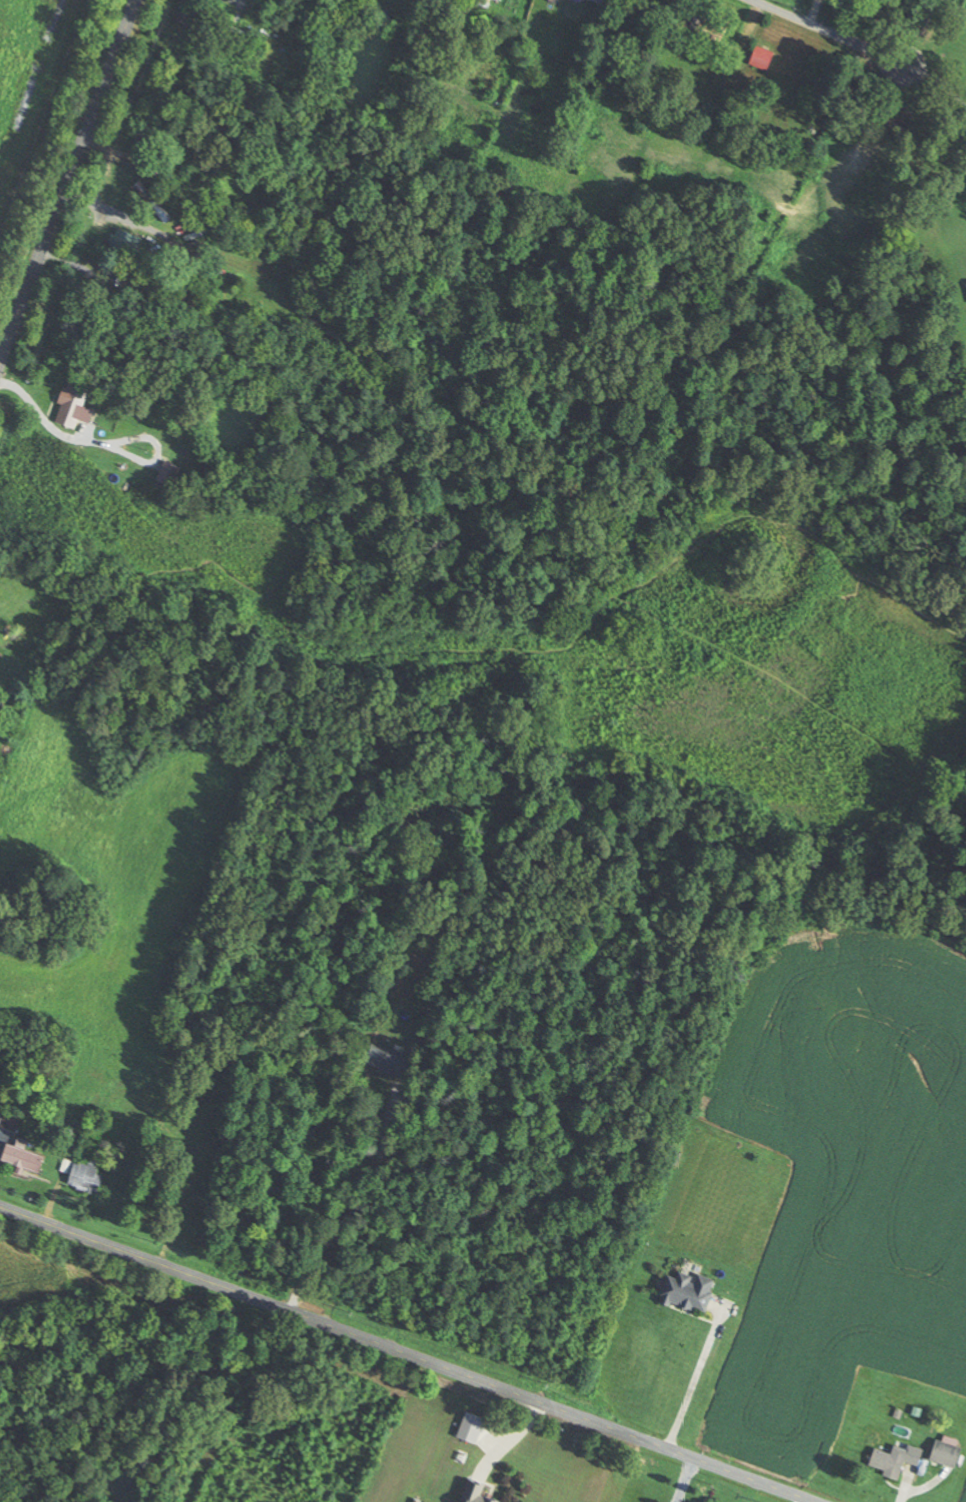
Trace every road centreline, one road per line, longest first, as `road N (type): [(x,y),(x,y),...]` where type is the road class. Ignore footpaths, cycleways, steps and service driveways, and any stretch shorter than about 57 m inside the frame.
road 1 (secondary): [(824,1501),(0,1203)]
road 2 (tertiary): [(0,352),(135,0)]
road 3 (residential): [(760,0),(920,73)]

